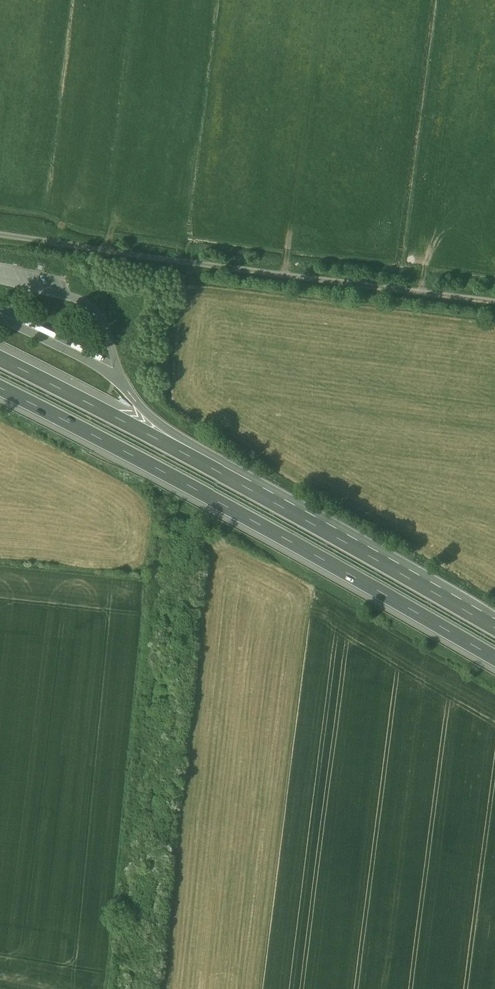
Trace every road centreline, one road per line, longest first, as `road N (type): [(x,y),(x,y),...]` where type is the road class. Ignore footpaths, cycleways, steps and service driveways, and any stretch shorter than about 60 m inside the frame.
road 1 (motorway): [(0,385),(494,655)]
road 2 (unclassified): [(0,232),(494,298)]
road 3 (motorway): [(494,627),(232,476)]
road 4 (motorway): [(232,476),(0,355)]
road 5 (motorway): [(232,476),(141,406),(117,374)]

